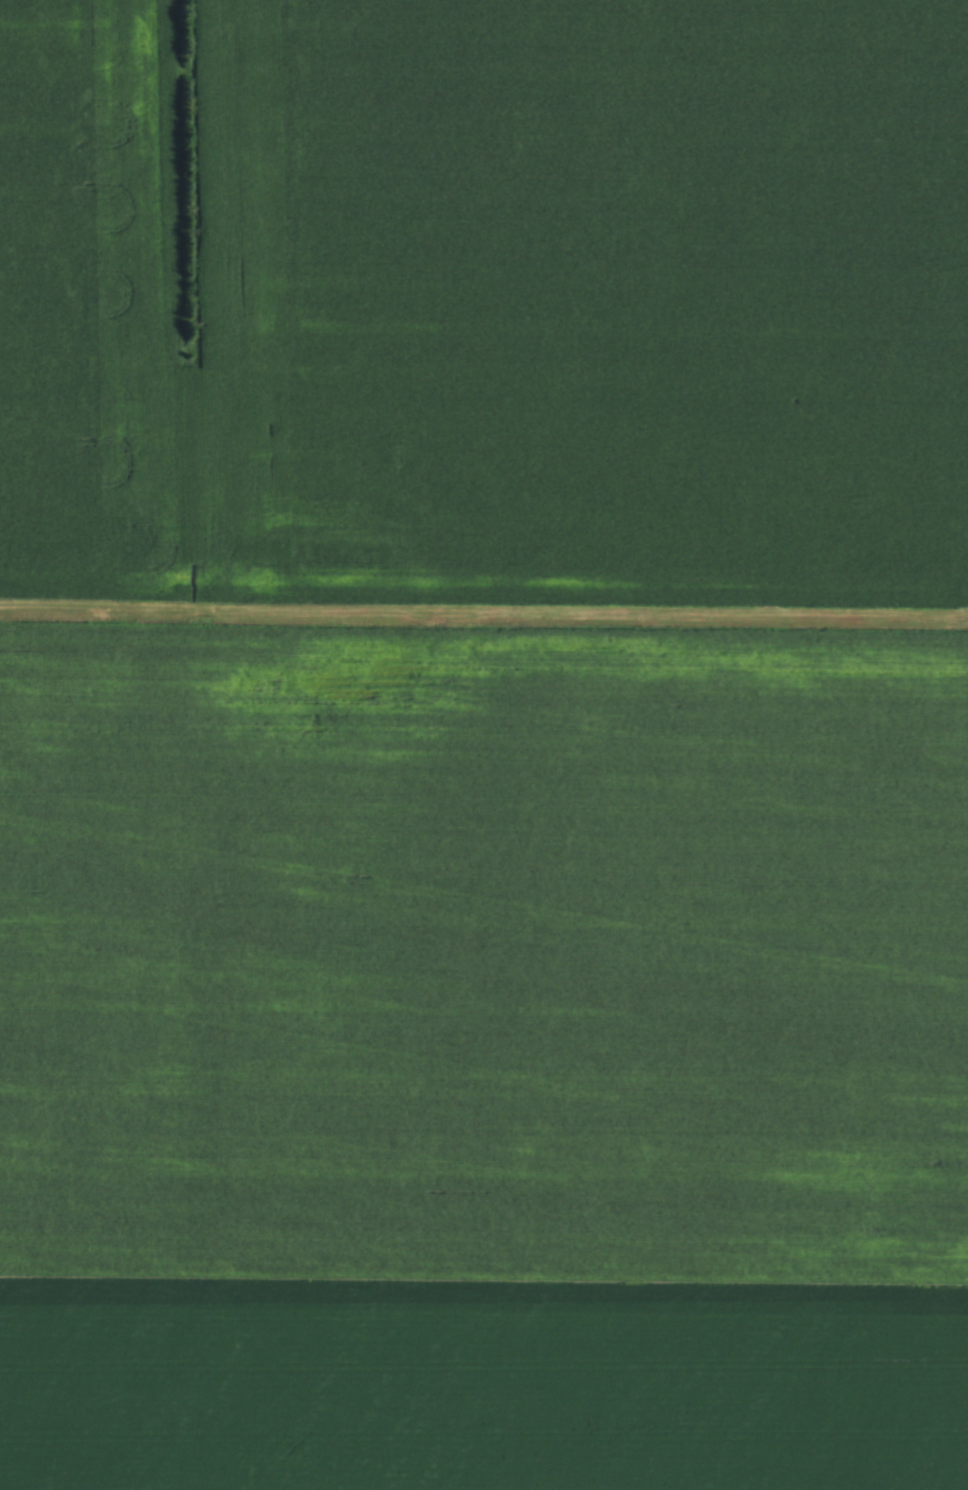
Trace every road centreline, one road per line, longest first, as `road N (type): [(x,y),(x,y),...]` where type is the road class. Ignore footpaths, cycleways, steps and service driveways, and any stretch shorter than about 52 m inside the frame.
road 1 (residential): [(0,601),(967,612)]

